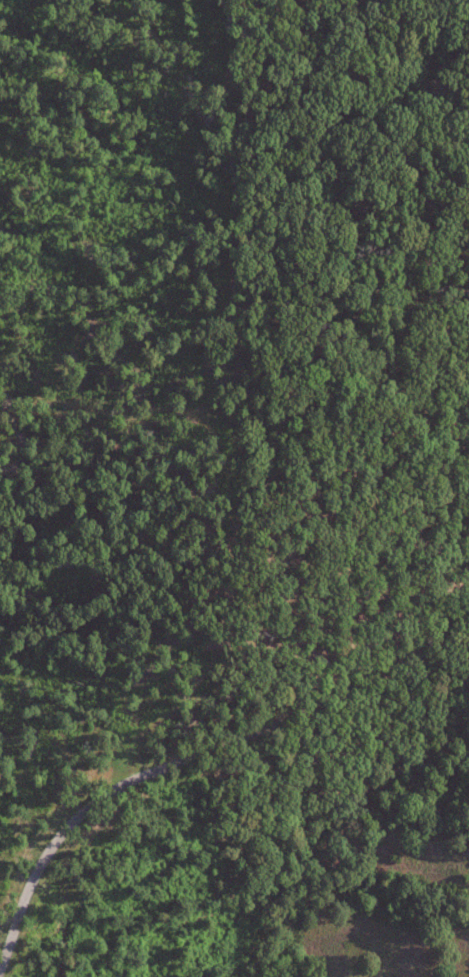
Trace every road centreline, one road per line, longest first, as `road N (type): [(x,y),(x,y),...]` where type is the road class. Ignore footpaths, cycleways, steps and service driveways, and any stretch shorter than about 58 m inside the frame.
road 1 (residential): [(401,0),(391,275),(357,342),(287,403),(240,501),(219,653),(182,705),(131,740),(113,795)]
road 2 (residential): [(468,615),(433,647),(343,695),(186,757),(74,815),(27,873),(0,951)]

